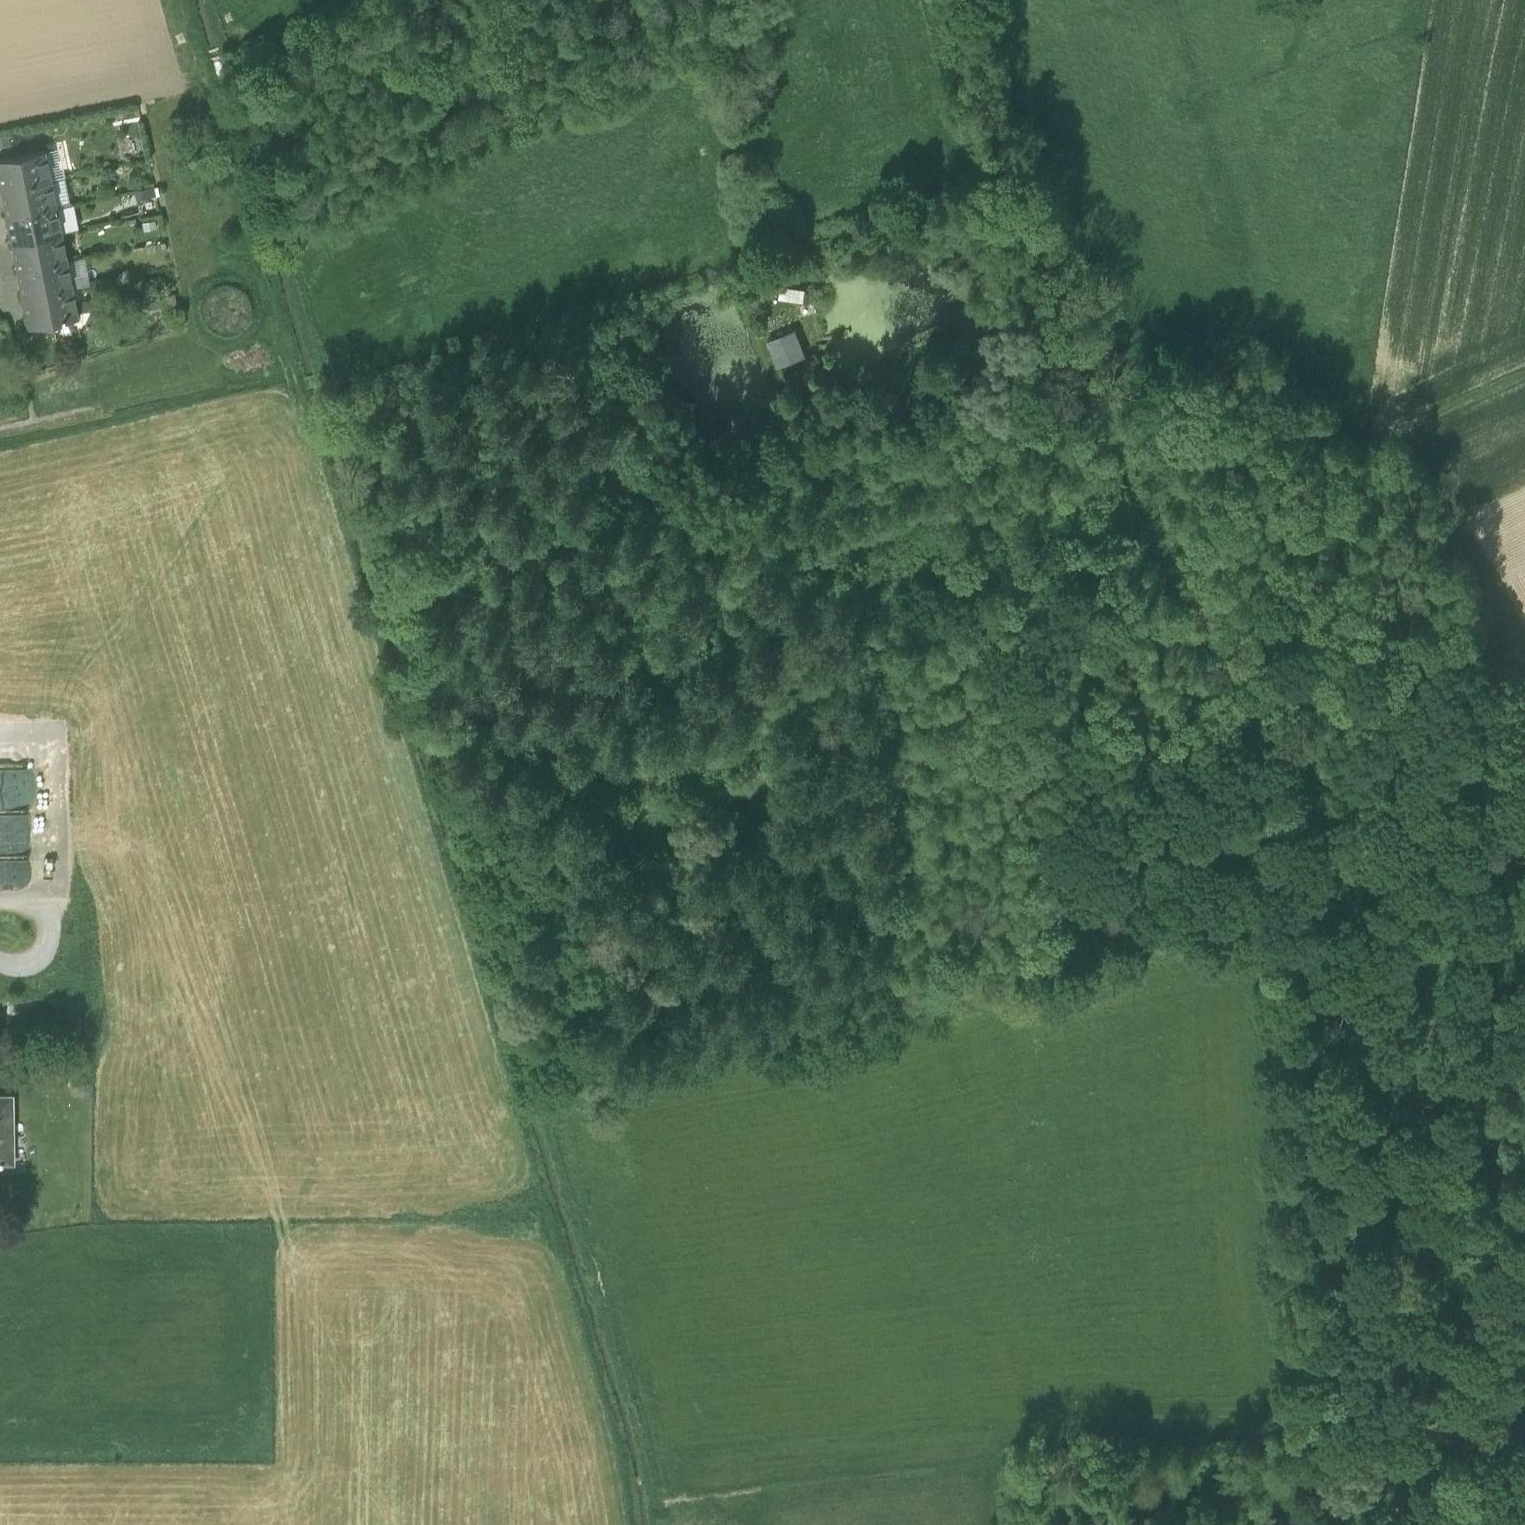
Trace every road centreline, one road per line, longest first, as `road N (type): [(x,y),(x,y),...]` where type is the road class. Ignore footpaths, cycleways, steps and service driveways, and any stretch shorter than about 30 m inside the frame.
road 1 (track): [(943,0),(1151,533),(1244,690),(1301,1449),(1314,1513)]

